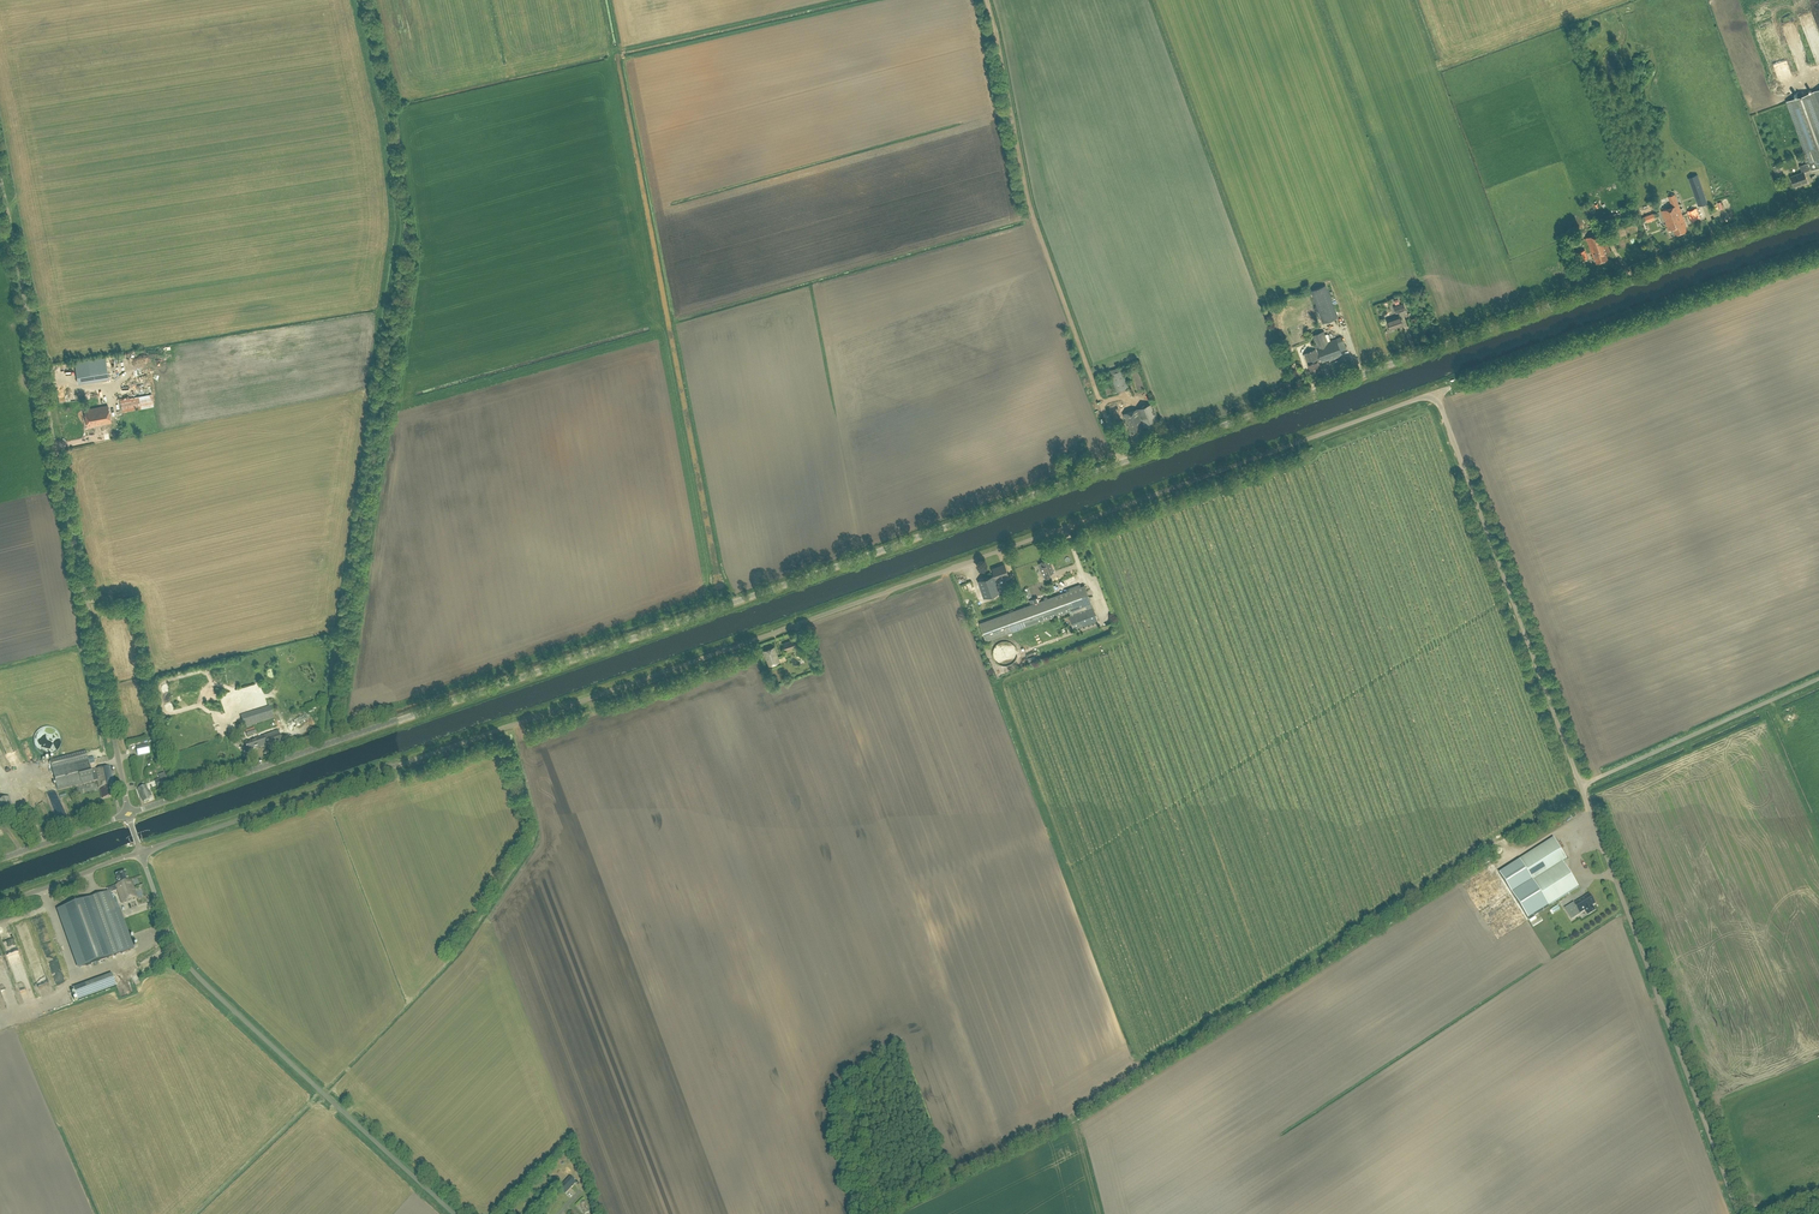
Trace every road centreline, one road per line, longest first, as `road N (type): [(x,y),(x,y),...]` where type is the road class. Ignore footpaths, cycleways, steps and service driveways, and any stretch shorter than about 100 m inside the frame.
road 1 (unclassified): [(128,815),(1818,213)]
road 2 (unclassified): [(1581,785),(1436,392),(505,727)]
road 3 (track): [(360,0),(385,114),(397,242),(329,745)]
road 4 (unclassified): [(128,815),(0,180)]
road 5 (unclassified): [(452,1213),(189,971),(168,940),(140,852)]
road 6 (unclassified): [(1739,1213),(1581,785)]
road 7 (track): [(1818,246),(1436,392)]
road 8 (unclassified): [(140,852),(505,727)]
road 9 (unclassified): [(1581,785),(1818,678)]
road 10 (unclassified): [(0,905),(140,852)]
road 11 (unclassified): [(0,860),(128,815)]

